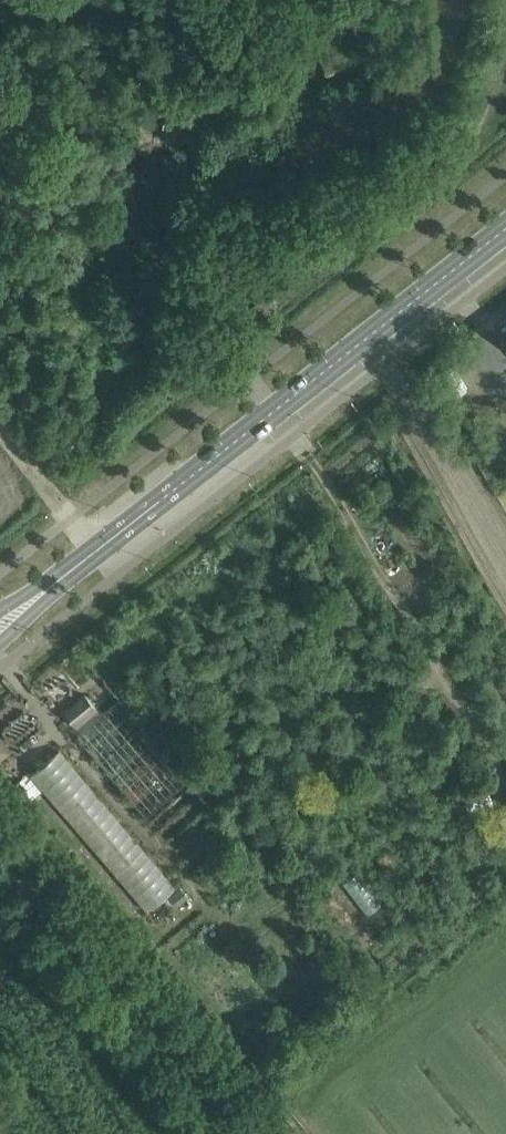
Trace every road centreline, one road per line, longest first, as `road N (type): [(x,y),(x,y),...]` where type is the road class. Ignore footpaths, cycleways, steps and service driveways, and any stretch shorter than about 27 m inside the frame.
road 1 (secondary): [(505,231),(80,565)]
road 2 (unclassified): [(0,836),(253,1133)]

